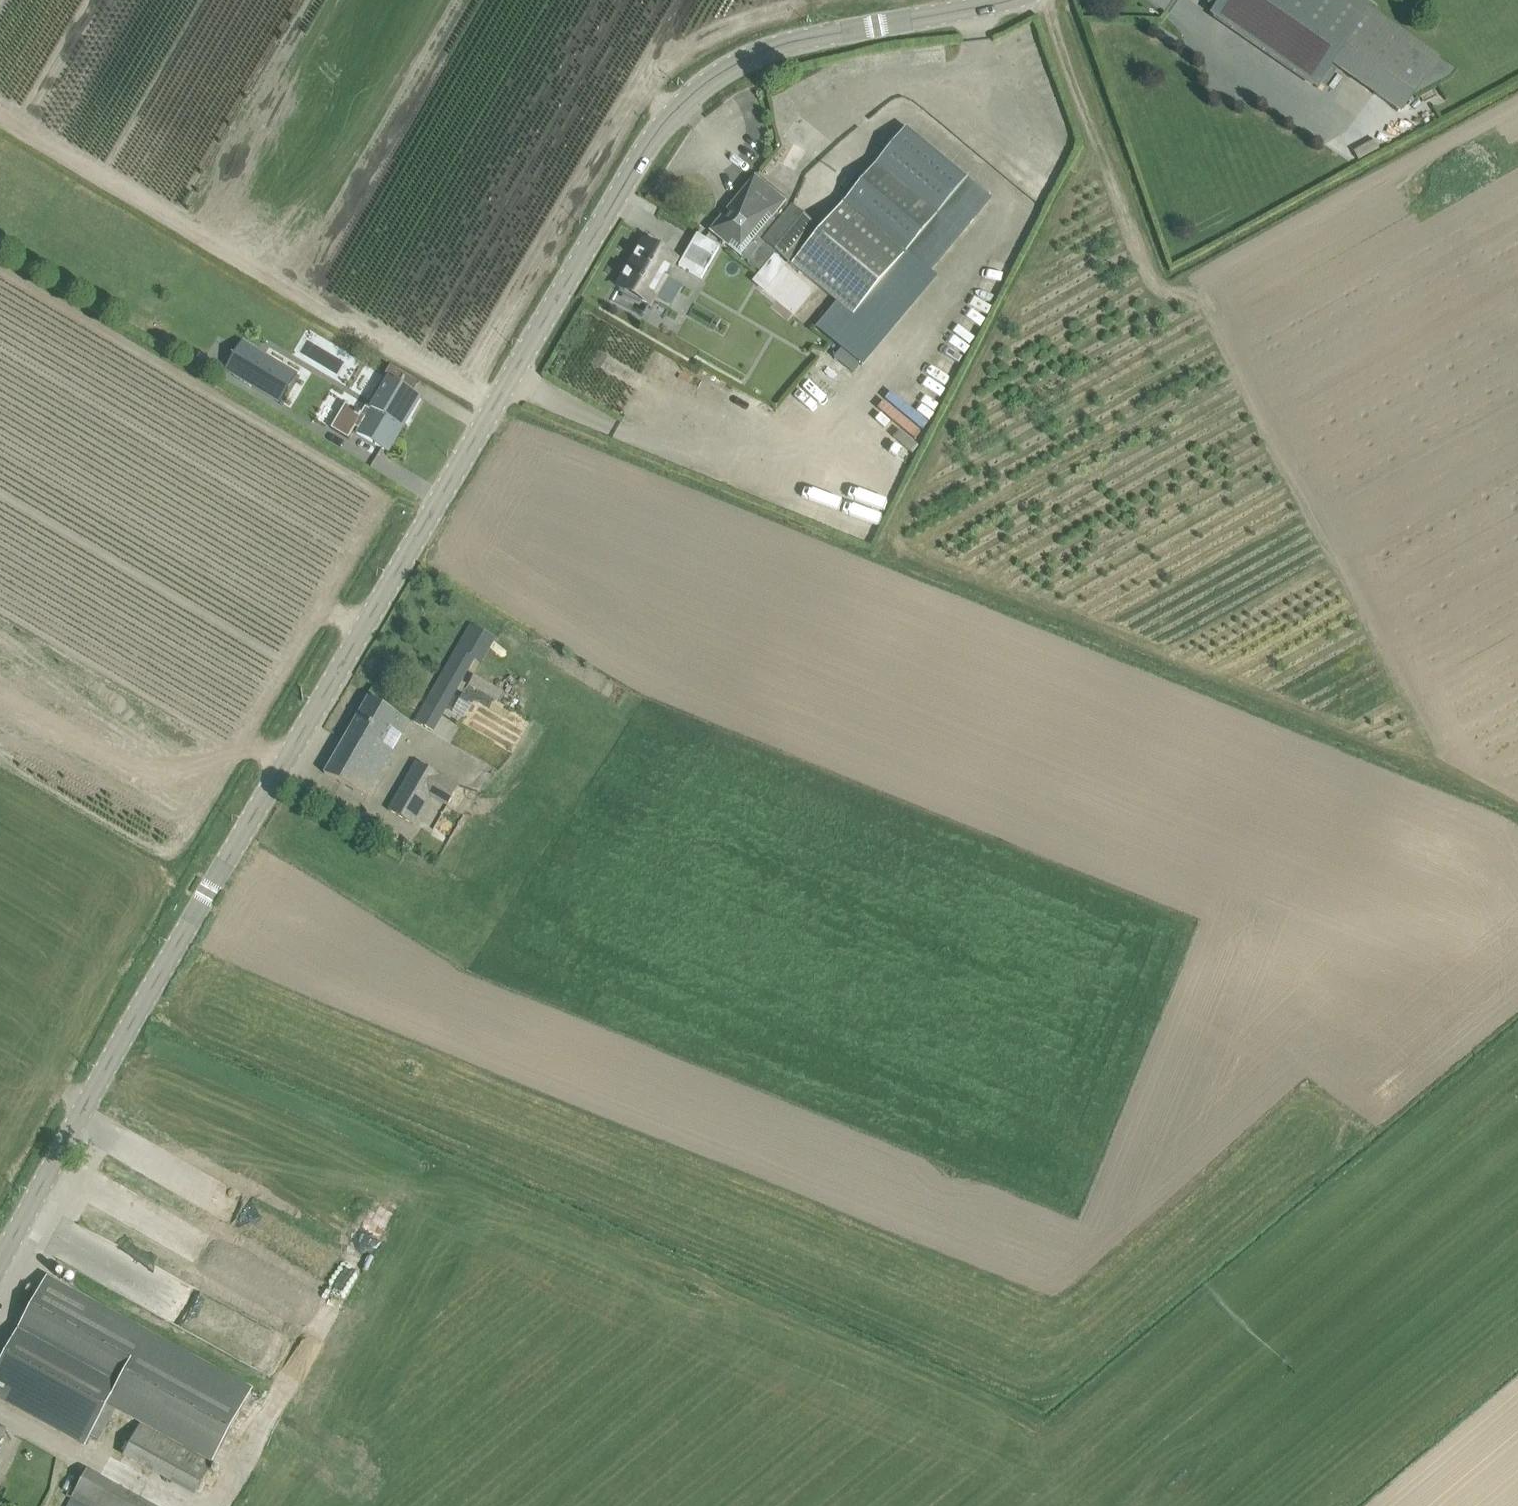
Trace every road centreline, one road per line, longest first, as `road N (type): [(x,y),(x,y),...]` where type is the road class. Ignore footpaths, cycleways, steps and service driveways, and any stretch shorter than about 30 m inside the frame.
road 1 (unclassified): [(0,1265),(208,892),(655,135),(708,81),(777,45),(1005,0)]

